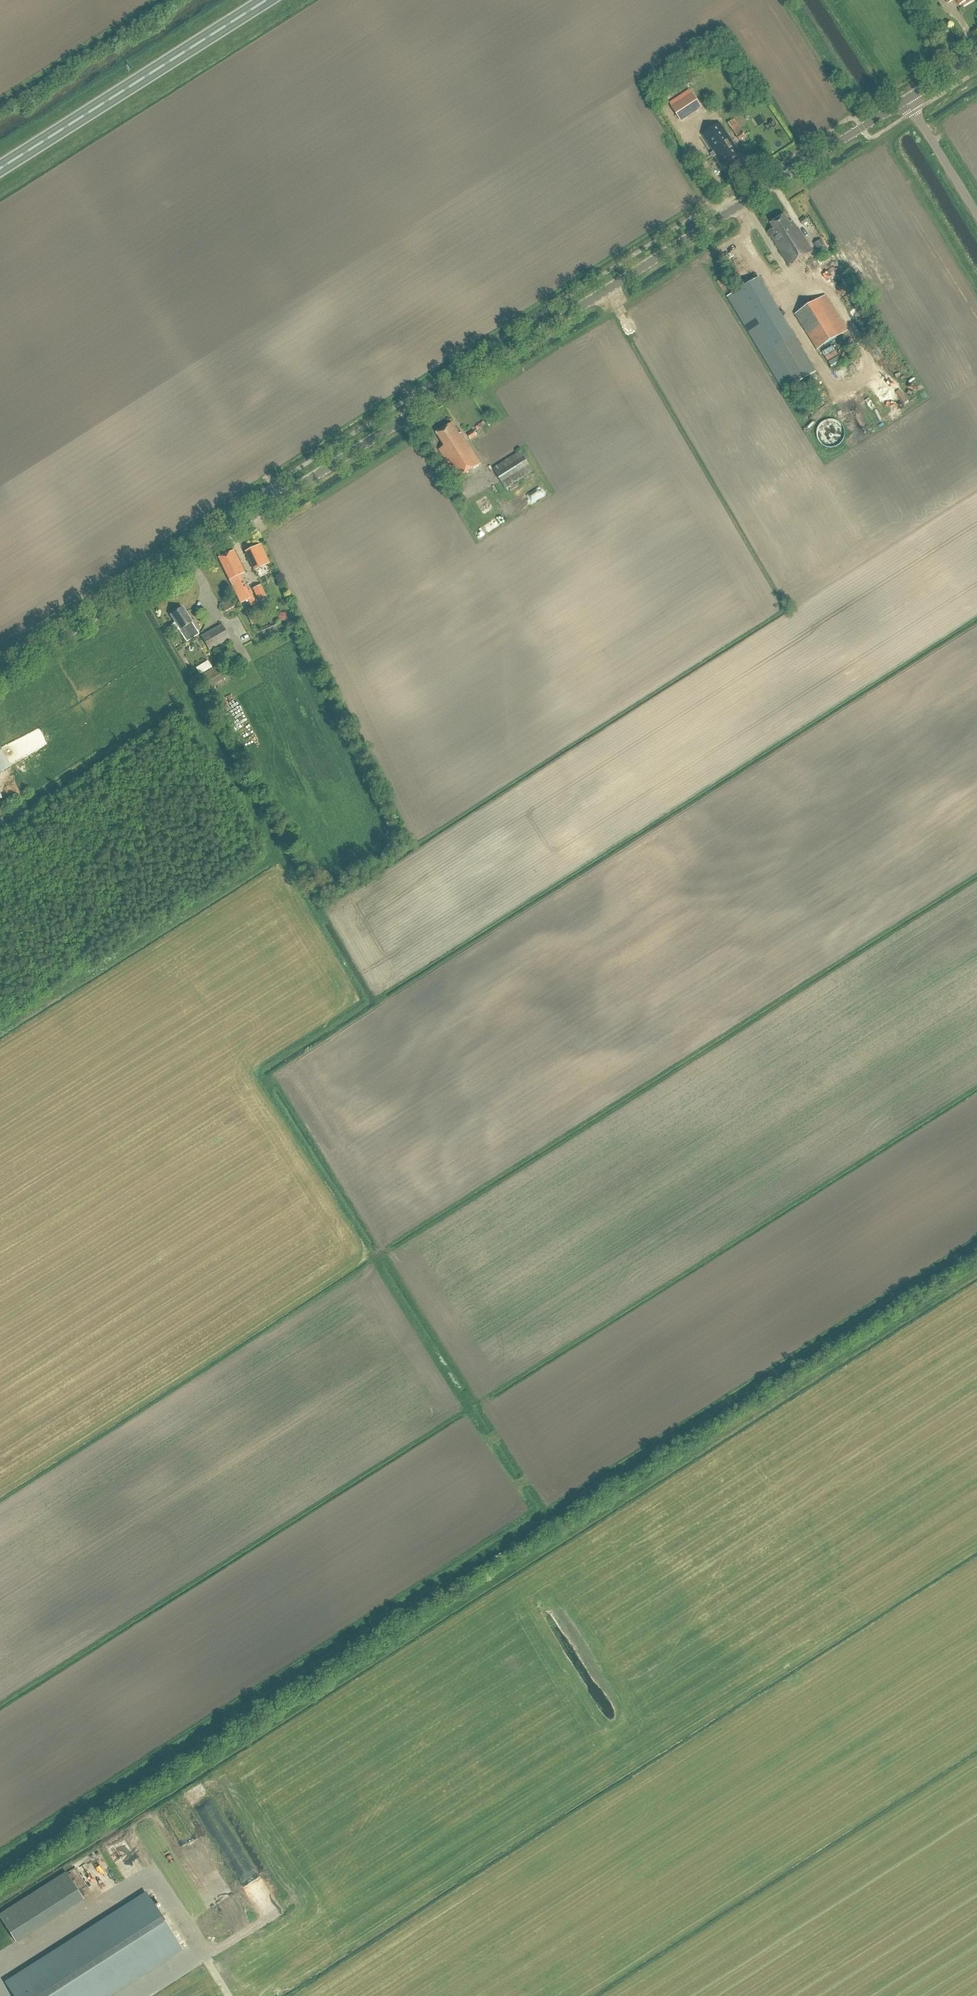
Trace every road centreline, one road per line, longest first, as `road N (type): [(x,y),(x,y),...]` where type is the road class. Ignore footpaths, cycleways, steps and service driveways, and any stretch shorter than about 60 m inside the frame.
road 1 (tertiary): [(0,676),(906,101)]
road 2 (trunk): [(0,169),(267,0)]
road 3 (unclassified): [(976,215),(906,101)]

